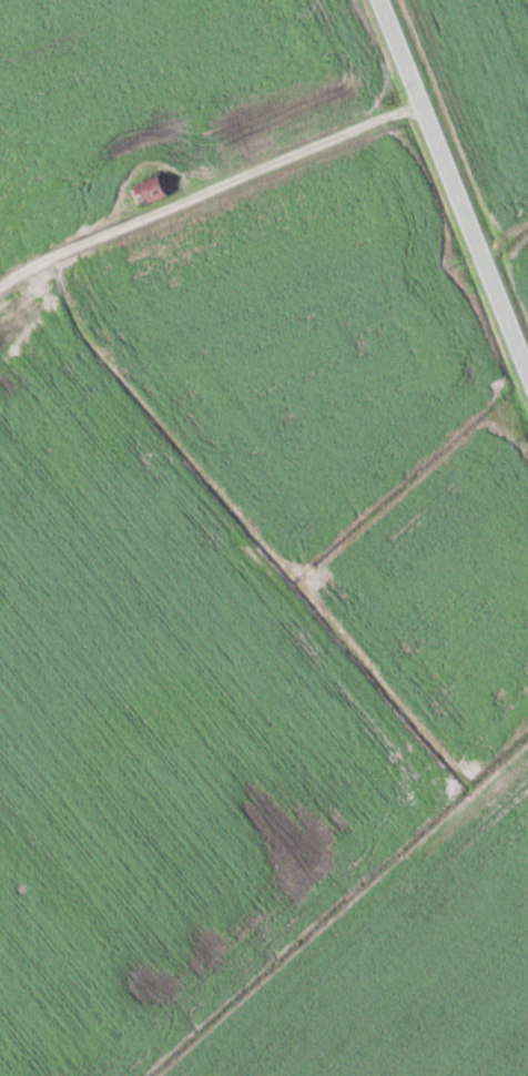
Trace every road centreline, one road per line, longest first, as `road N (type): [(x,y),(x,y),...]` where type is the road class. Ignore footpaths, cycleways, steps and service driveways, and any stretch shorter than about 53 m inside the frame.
road 1 (primary): [(527,322),(401,0)]

